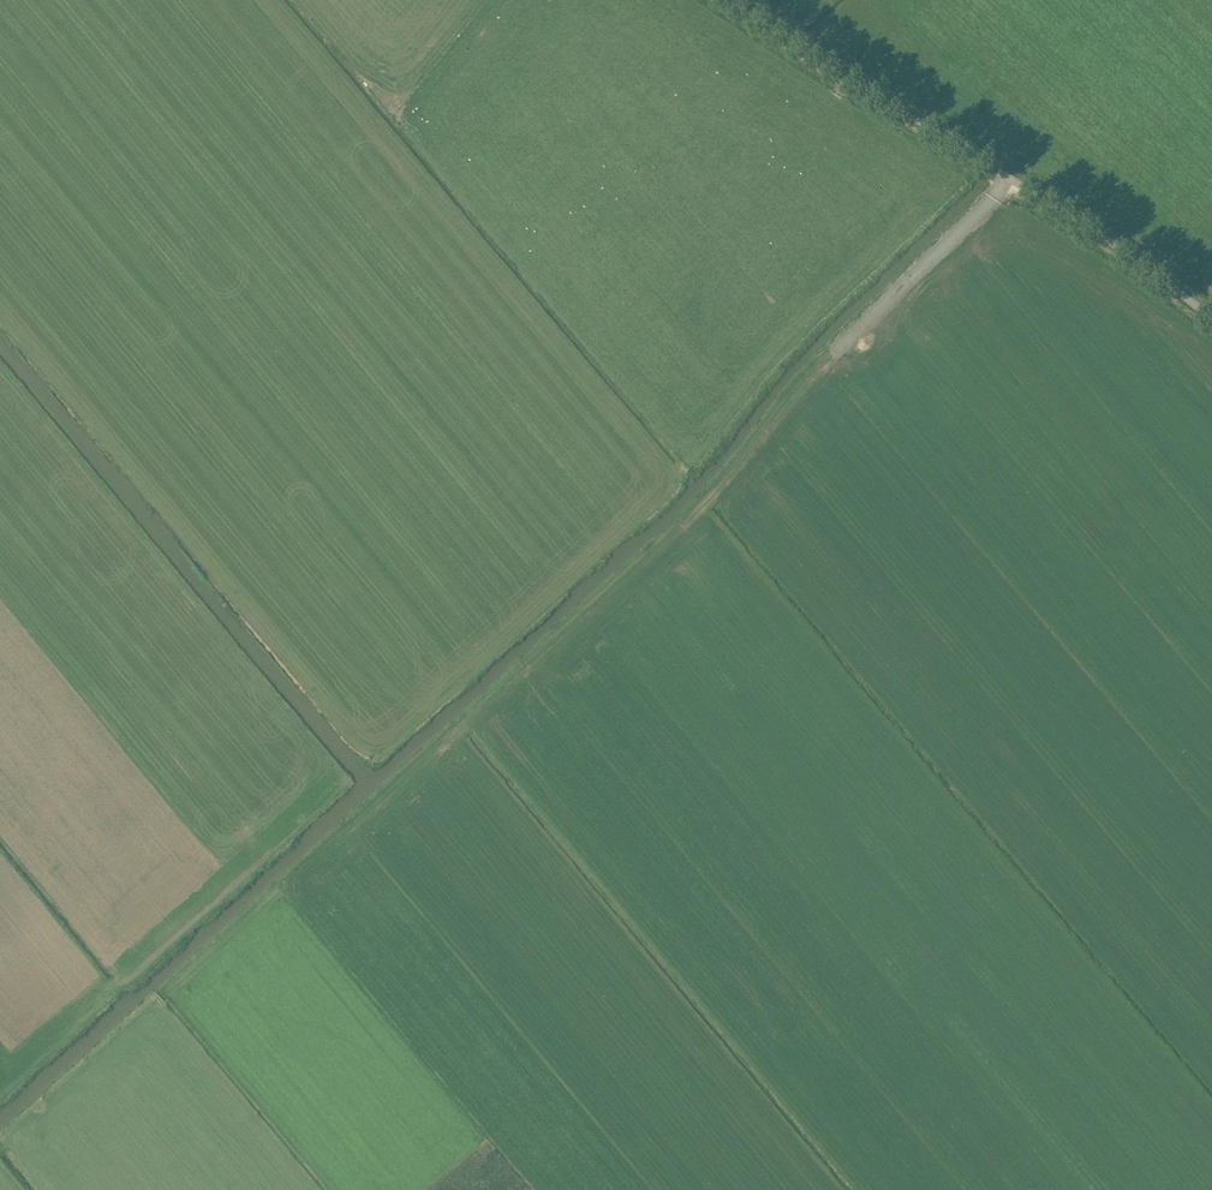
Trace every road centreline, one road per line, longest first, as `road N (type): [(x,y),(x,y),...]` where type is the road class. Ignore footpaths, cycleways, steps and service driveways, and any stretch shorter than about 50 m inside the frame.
road 1 (unclassified): [(1211,320),(1075,221),(886,114),(721,0)]

